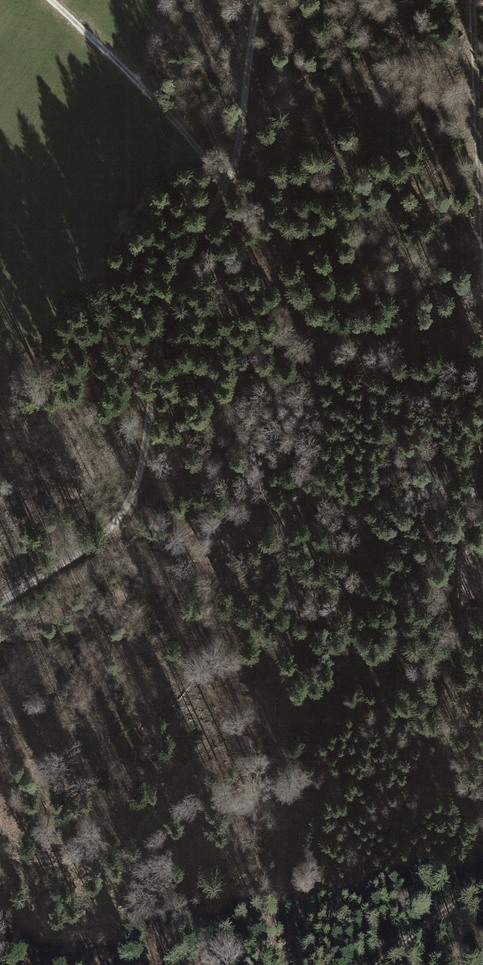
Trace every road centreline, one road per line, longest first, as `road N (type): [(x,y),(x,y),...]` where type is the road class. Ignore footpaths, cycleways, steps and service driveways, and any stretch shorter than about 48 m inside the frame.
road 1 (track): [(256,0),(224,184),(168,305),(139,477),(106,526),(0,600)]
road 2 (track): [(48,0),(207,157),(287,304),(298,346)]
road 3 (track): [(482,334),(463,513),(462,608),(440,761)]
road 4 (track): [(473,0),(482,238)]
road 5 (track): [(381,964),(482,876)]

